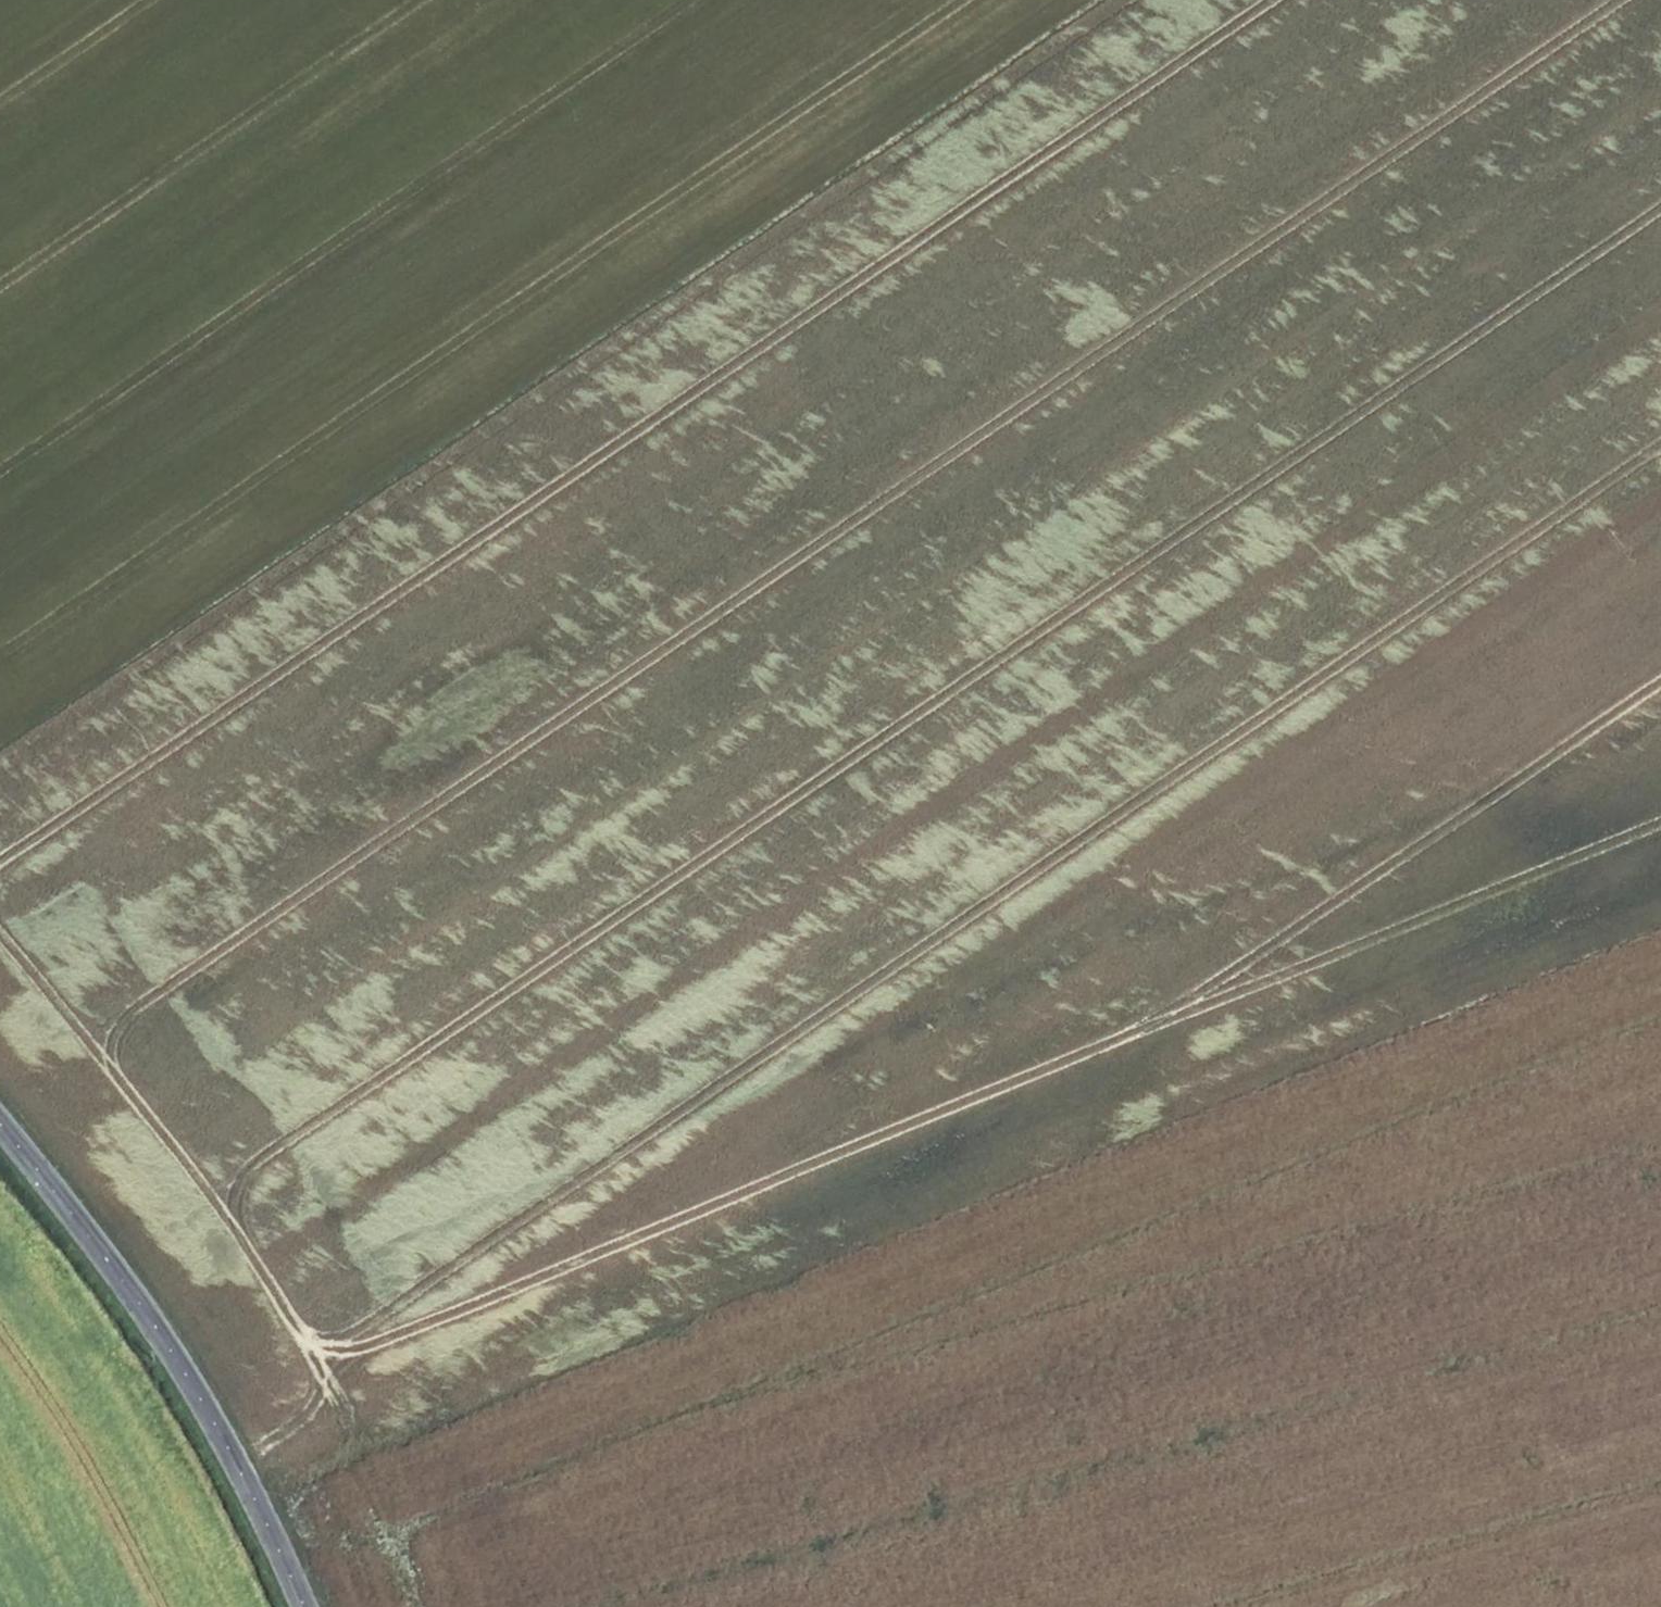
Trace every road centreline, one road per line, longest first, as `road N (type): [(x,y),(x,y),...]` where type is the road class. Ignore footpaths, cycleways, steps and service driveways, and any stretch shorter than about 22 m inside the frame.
road 1 (tertiary): [(303,1606),(254,1491),(141,1304),(0,1128)]

